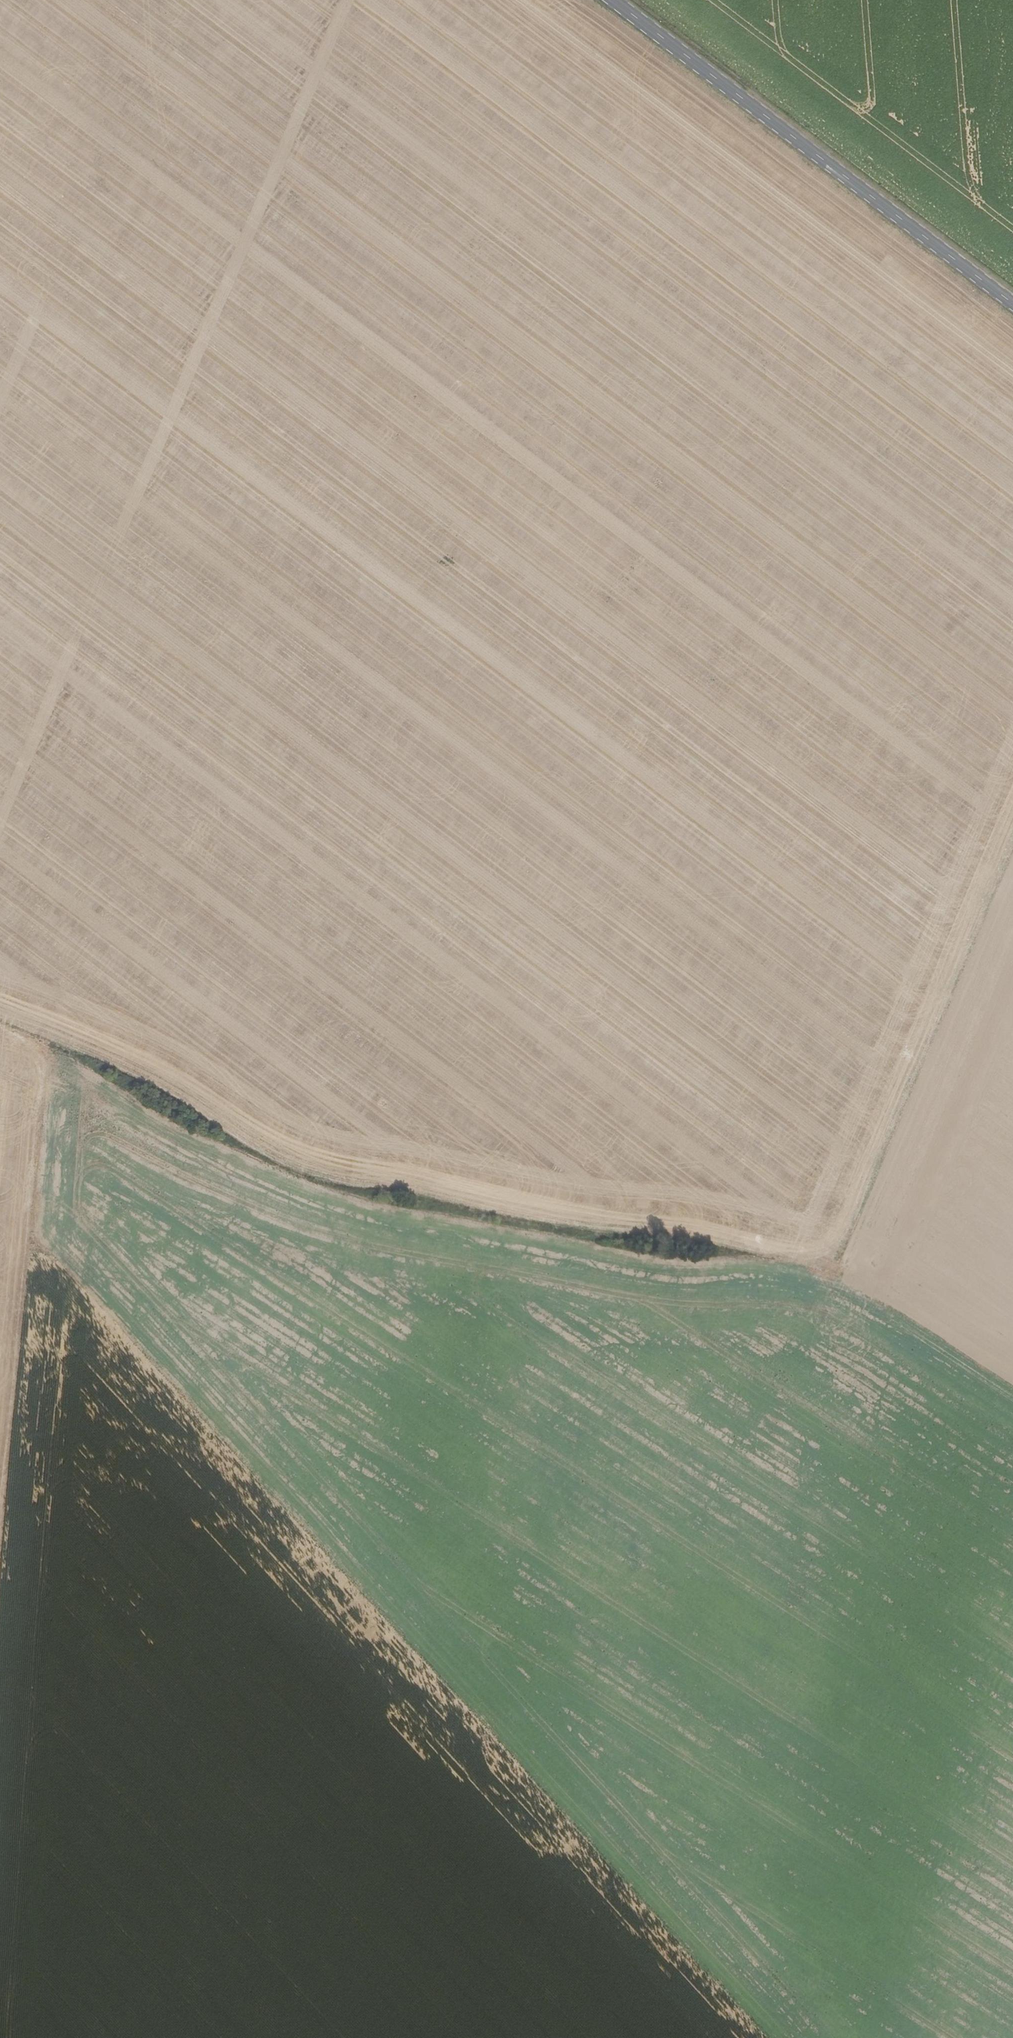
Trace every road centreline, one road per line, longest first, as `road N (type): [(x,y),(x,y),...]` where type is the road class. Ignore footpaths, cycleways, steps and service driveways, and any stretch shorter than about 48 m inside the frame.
road 1 (tertiary): [(1012,304),(613,0)]

